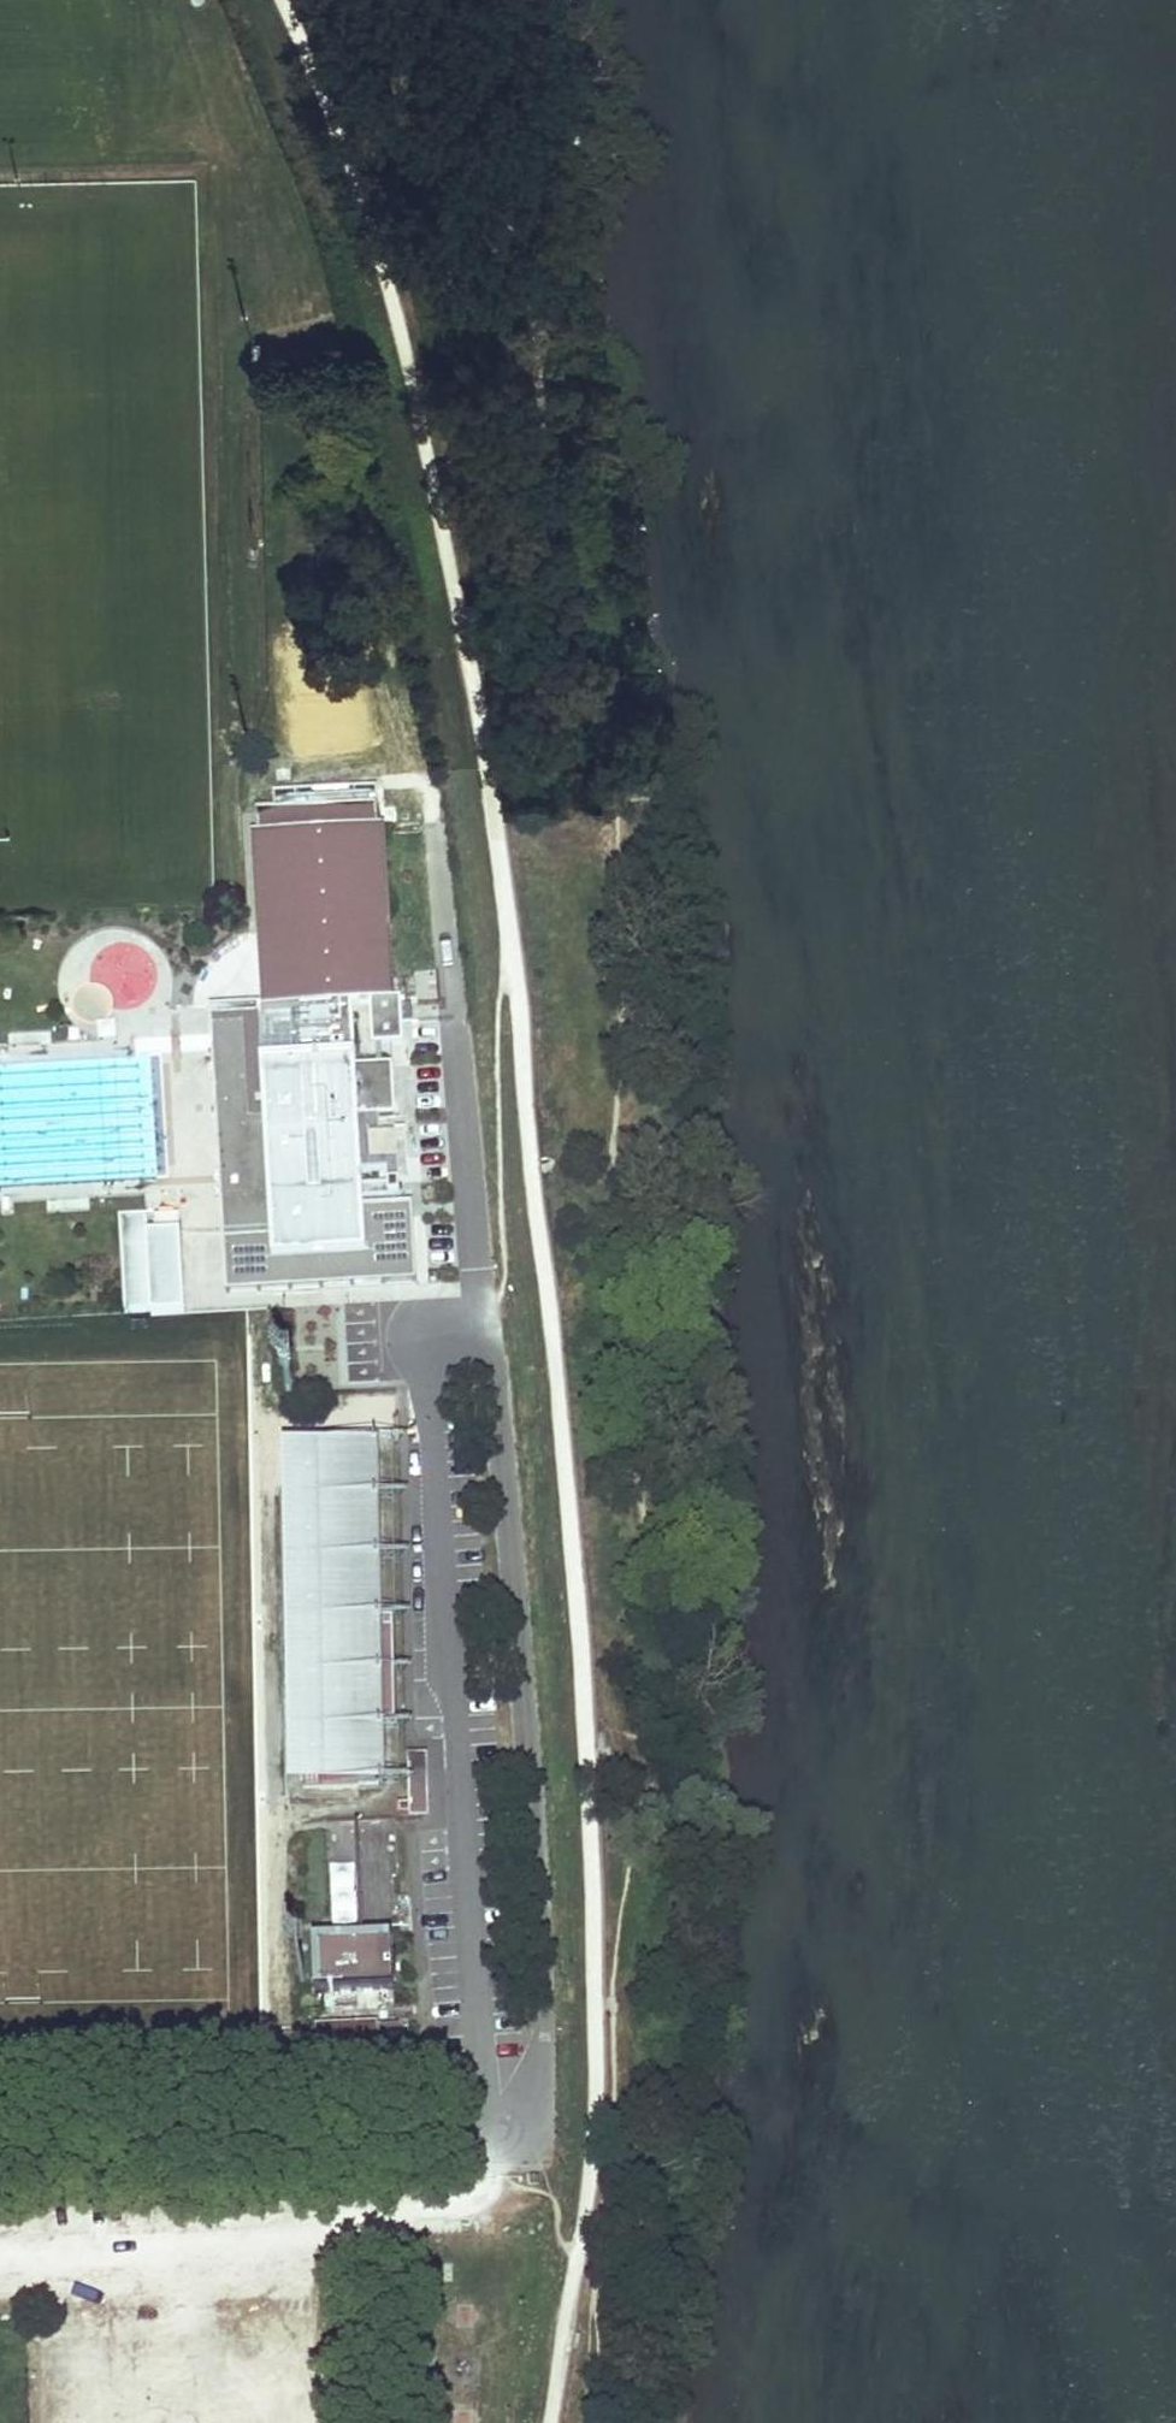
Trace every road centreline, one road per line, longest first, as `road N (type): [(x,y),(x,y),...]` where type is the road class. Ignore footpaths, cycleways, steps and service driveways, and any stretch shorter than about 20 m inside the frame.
road 1 (unclassified): [(0,2157),(486,2135)]

